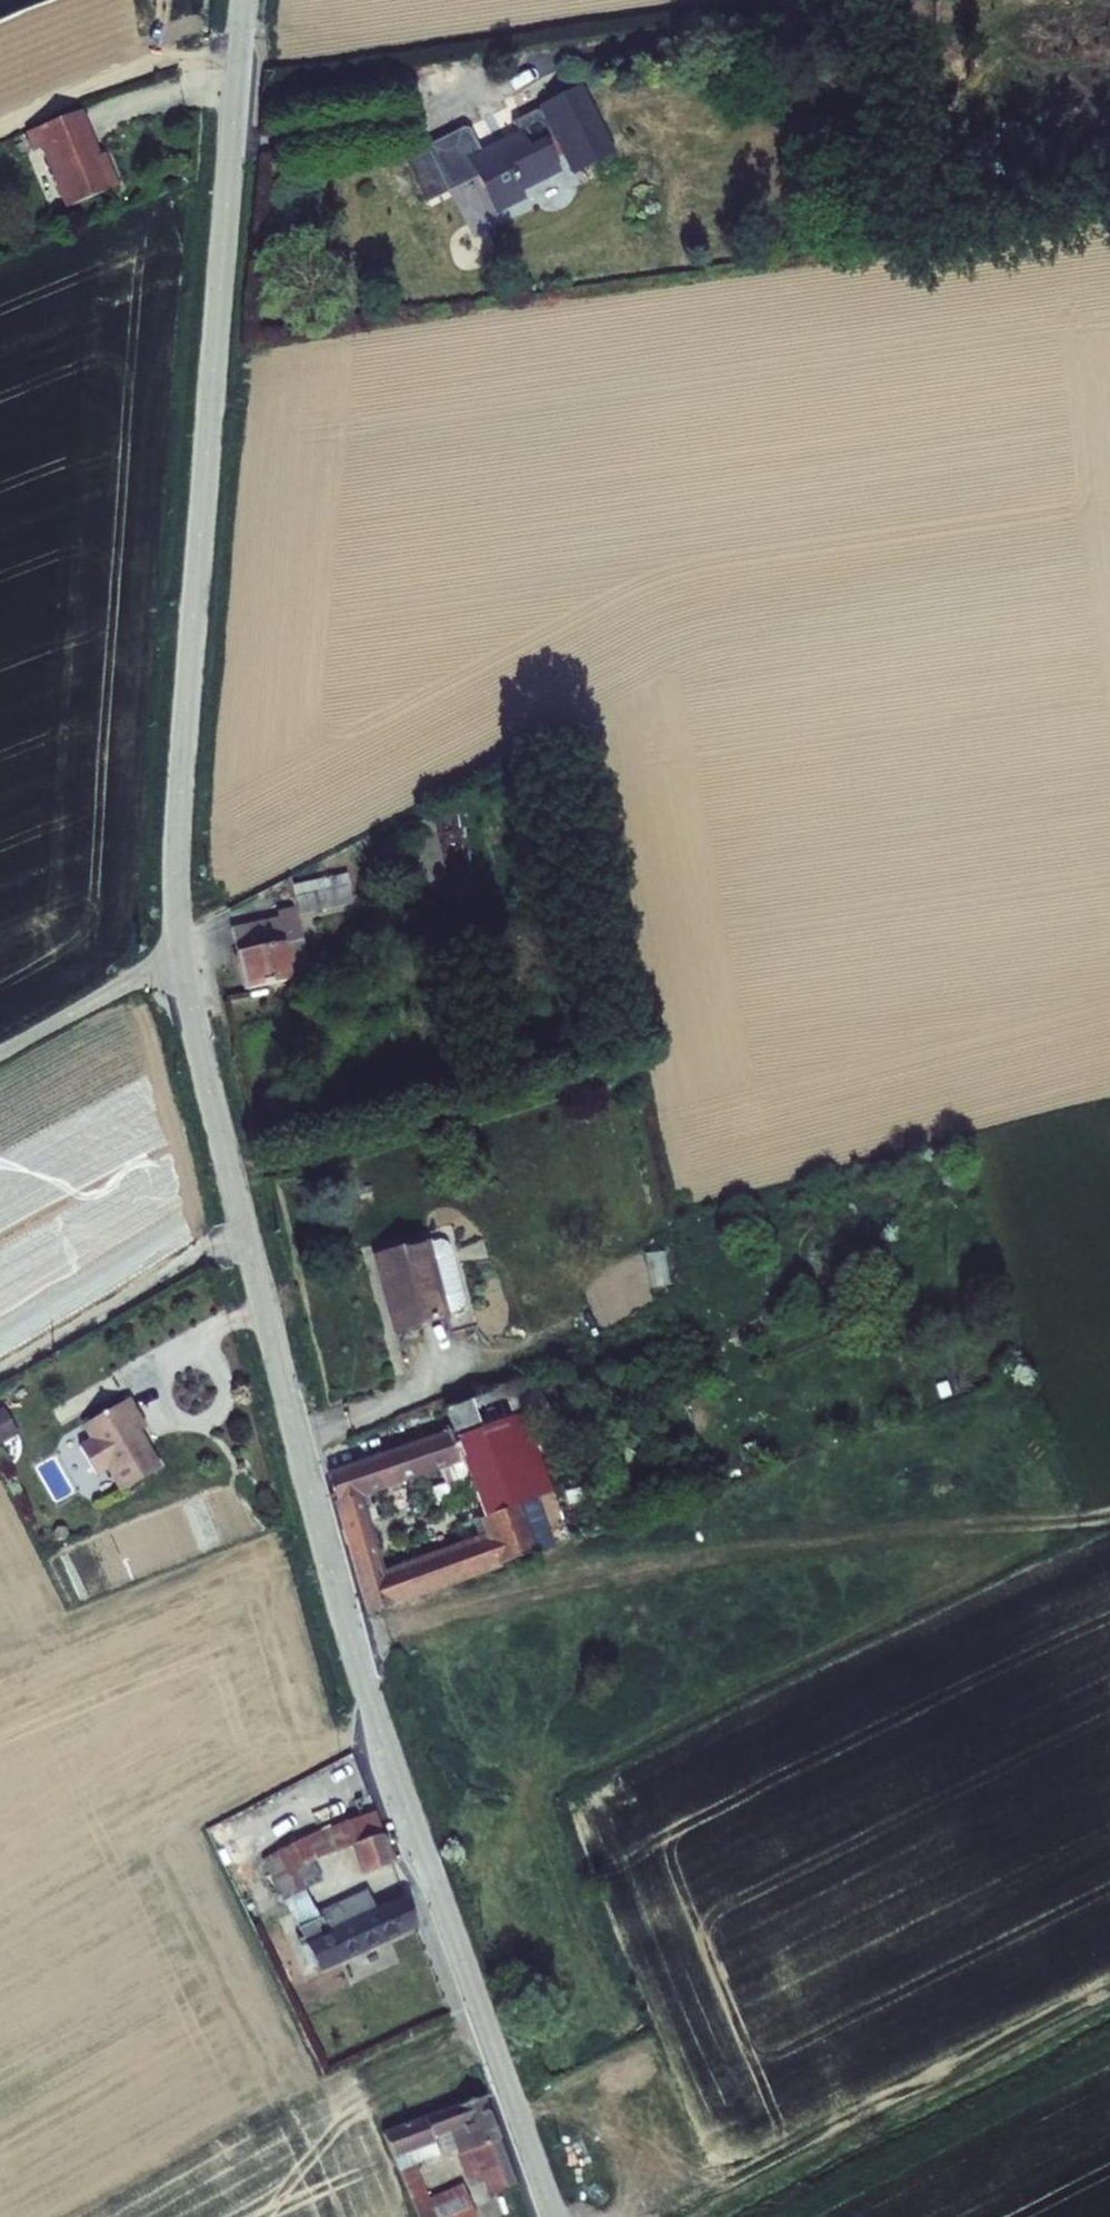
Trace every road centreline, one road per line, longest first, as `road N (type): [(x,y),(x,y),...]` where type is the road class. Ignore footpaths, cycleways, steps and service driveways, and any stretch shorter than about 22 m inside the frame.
road 1 (tertiary): [(242,0),(177,834),(179,926),(210,1088),(336,1597),(554,2216)]

